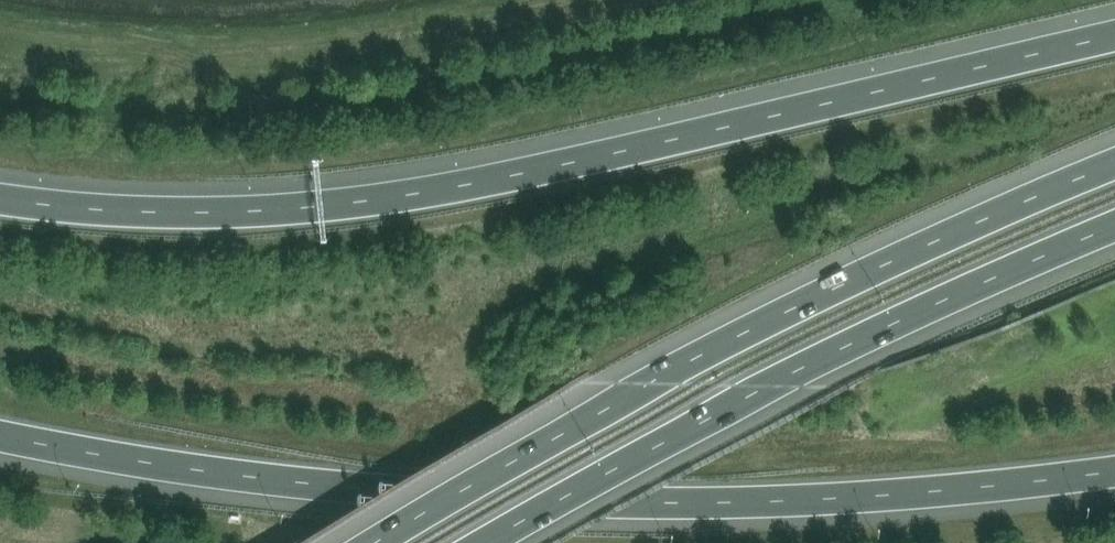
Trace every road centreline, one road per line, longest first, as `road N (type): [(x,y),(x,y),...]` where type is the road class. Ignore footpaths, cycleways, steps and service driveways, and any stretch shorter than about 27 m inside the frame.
road 1 (motorway): [(1114,34),(401,197),(230,210),(101,209),(0,196)]
road 2 (motorway): [(0,433),(207,472),(412,494),(757,500),(1114,468)]
road 3 (motorway): [(1114,162),(880,264),(647,382),(369,542)]
road 4 (motorway): [(477,542),(891,321),(1114,225)]

